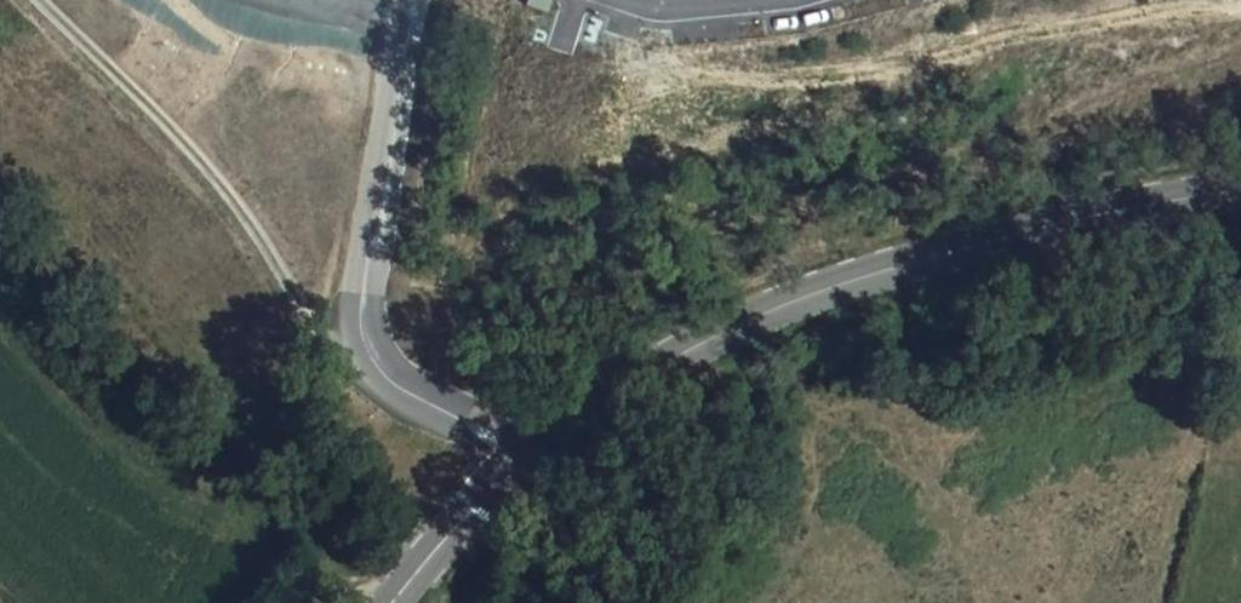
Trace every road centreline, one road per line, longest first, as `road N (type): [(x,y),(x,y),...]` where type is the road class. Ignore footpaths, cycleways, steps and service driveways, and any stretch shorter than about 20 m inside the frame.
road 1 (secondary): [(1240,189),(1055,223),(816,294),(663,364),(516,464)]
road 2 (unclassified): [(417,0),(365,294),(363,350),(382,384),(516,464)]
road 3 (track): [(363,350),(314,325),(205,164),(40,0)]
road 4 (secondary): [(516,464),(394,602)]
road 5 (residential): [(631,0),(655,7),(770,0)]

